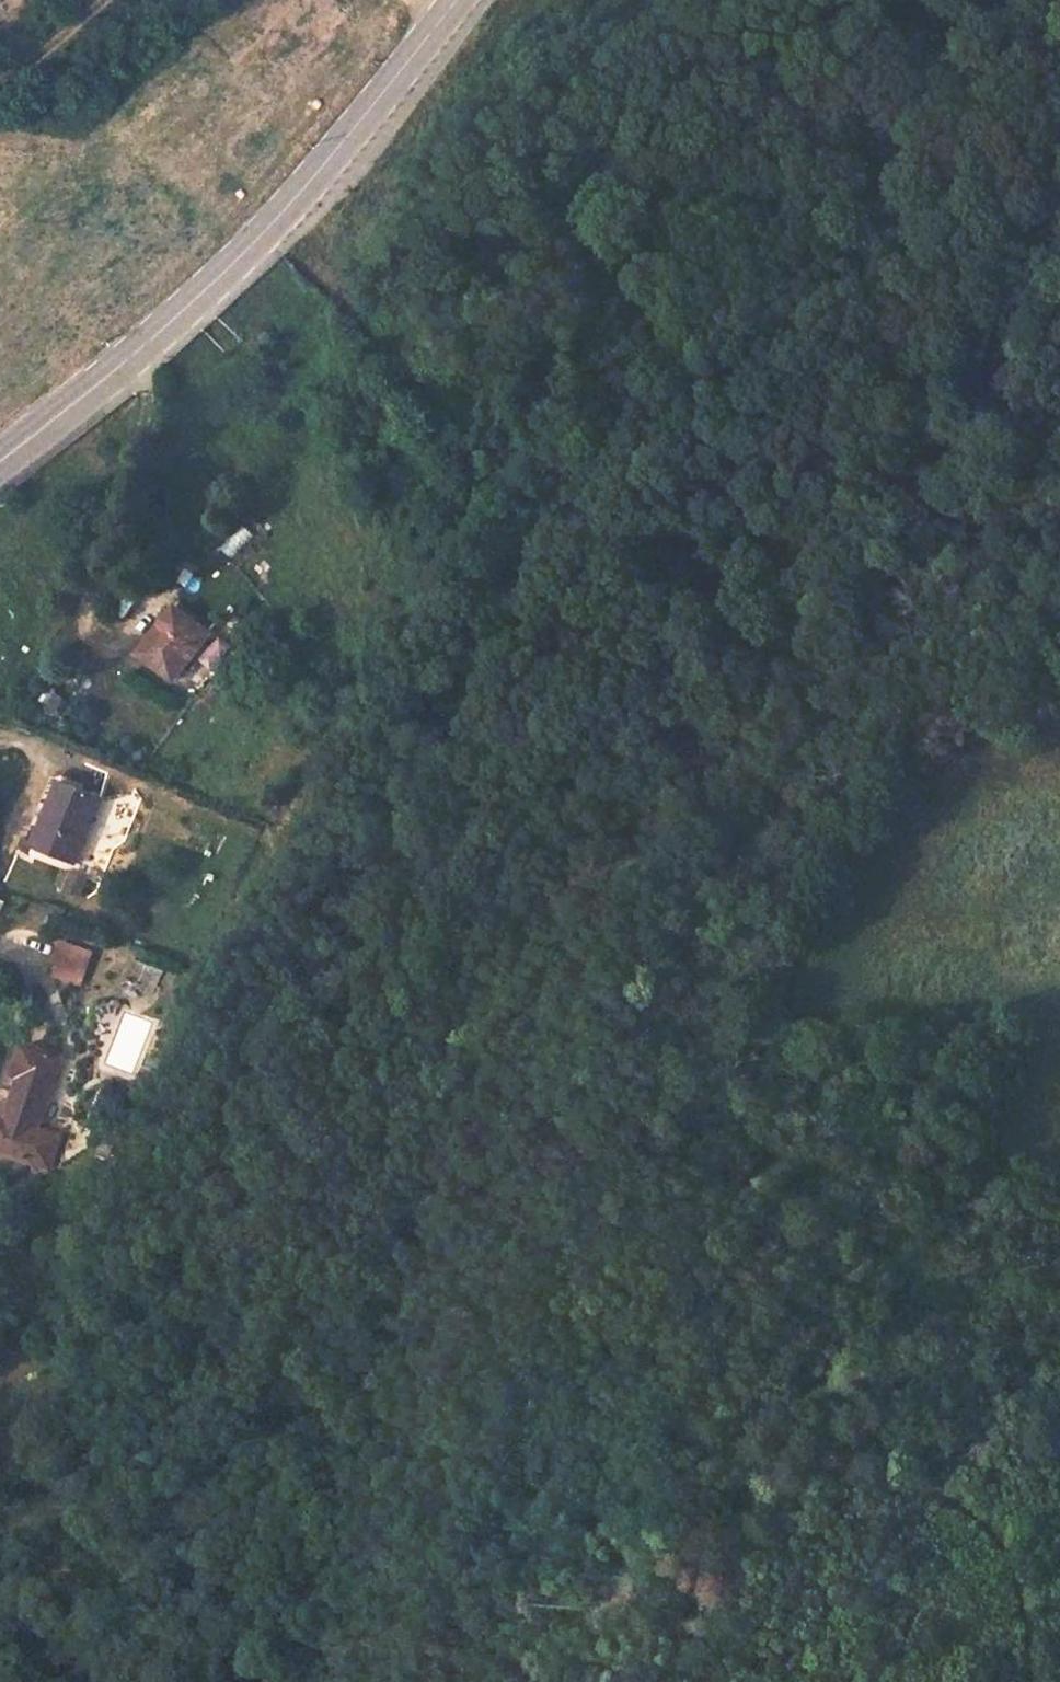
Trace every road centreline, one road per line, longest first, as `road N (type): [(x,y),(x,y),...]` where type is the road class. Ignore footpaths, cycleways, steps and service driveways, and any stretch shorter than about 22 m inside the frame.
road 1 (track): [(1059,1348),(983,1342),(867,1366),(794,1393),(753,1422),(747,1466),(830,1465),(936,1485),(987,1514),(1015,1552),(1037,1681)]
road 2 (secondary): [(465,0),(225,273),(0,464)]
road 3 (track): [(909,210),(945,218),(993,213),(1059,168)]

